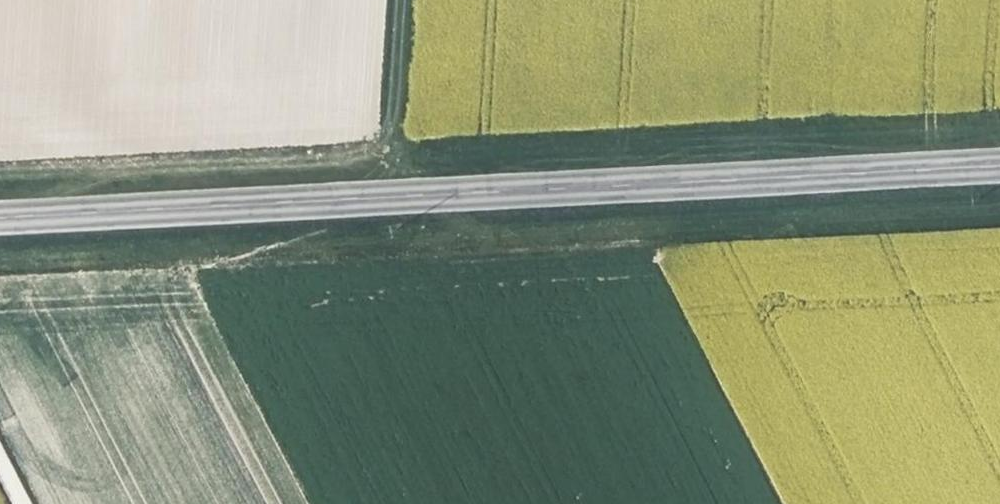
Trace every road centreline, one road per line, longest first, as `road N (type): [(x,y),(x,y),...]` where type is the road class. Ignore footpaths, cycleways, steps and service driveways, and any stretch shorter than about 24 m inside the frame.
road 1 (secondary): [(0,212),(999,158)]
road 2 (track): [(999,118),(387,149),(397,0)]

